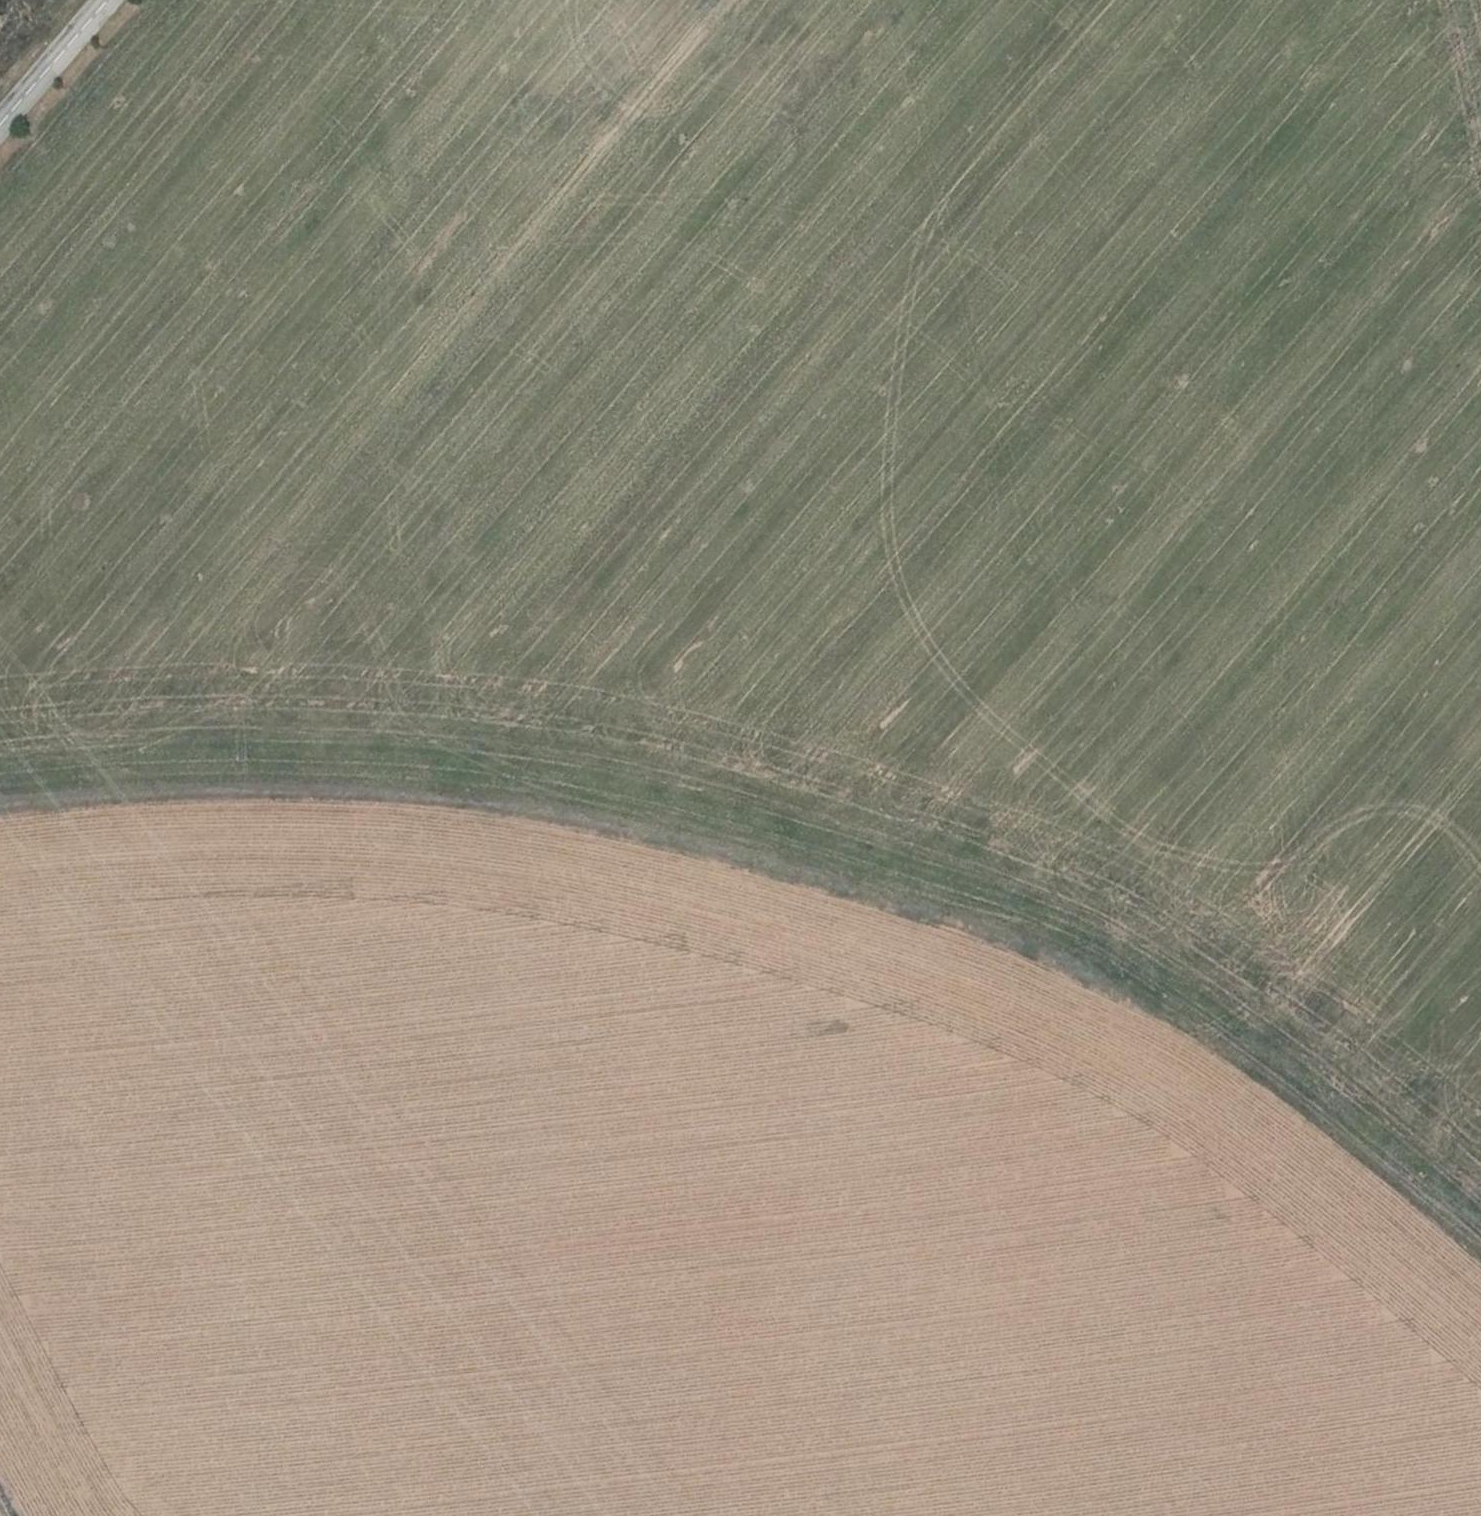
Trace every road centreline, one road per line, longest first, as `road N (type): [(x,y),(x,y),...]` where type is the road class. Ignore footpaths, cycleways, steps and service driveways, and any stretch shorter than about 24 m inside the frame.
road 1 (unclassified): [(0,104),(92,0)]

